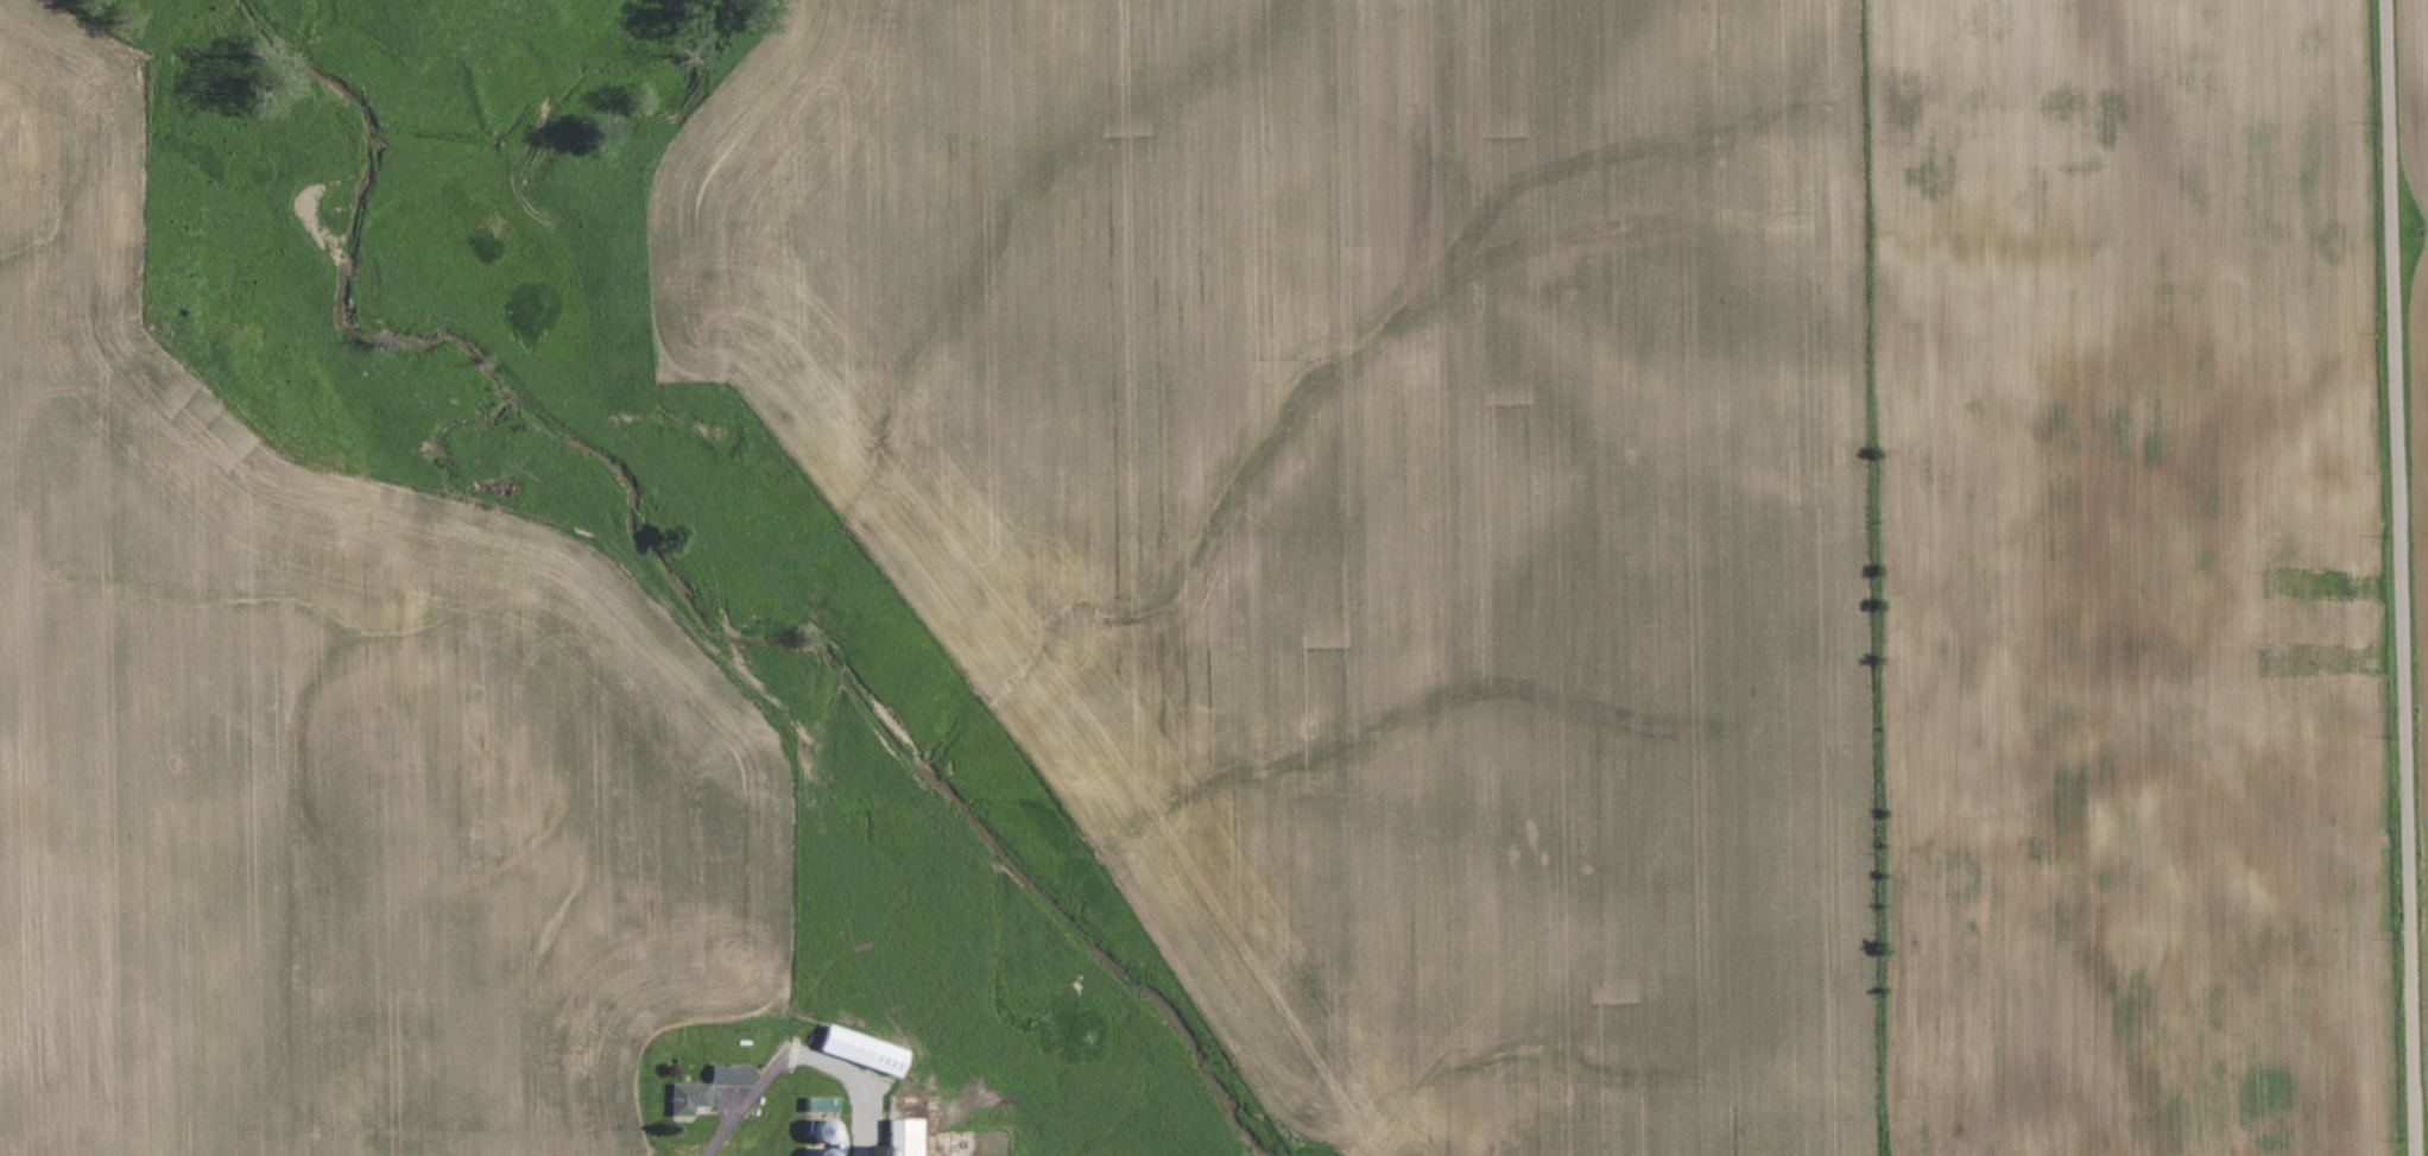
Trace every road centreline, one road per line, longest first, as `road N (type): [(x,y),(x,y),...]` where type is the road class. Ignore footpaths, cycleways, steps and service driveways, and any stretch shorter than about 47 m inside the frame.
road 1 (residential): [(2420,1155),(2386,0)]

